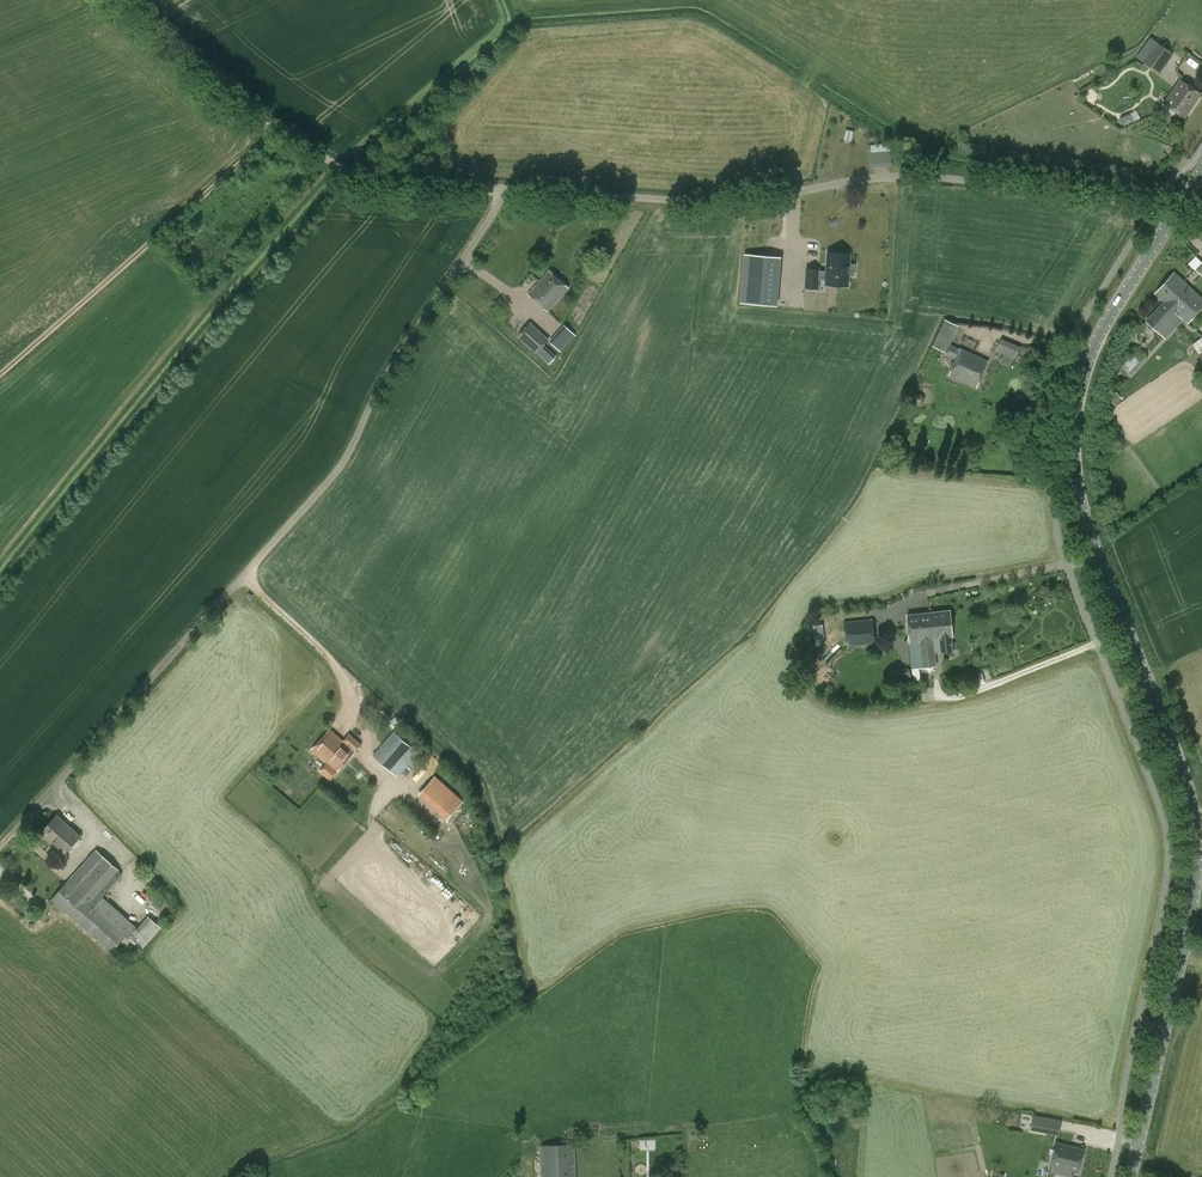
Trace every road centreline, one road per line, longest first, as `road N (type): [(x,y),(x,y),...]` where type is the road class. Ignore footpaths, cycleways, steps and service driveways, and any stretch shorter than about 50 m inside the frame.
road 1 (tertiary): [(1130,1176),(1187,927),(1195,821),(1191,792),(1089,534),(1074,426),(1104,325),(1175,215)]
road 2 (unclassified): [(0,844),(330,470),(506,188)]
road 3 (unclassified): [(506,188),(731,203),(929,176),(1175,215)]
road 4 (track): [(0,375),(277,127)]
road 5 (unclassified): [(506,188),(355,172),(274,125)]
road 6 (track): [(274,125),(132,0)]

